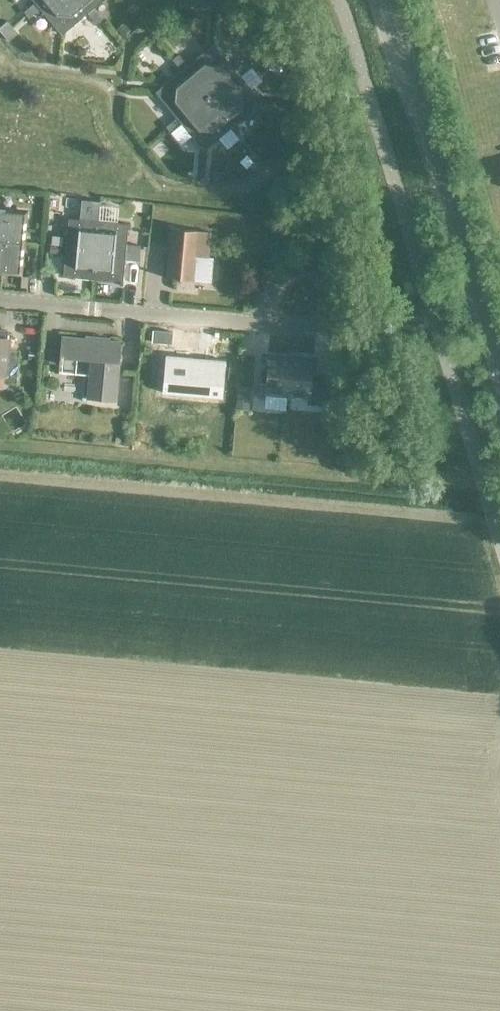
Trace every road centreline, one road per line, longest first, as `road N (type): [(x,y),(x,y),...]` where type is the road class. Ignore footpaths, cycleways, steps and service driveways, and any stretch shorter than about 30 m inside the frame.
road 1 (tertiary): [(499,379),(384,0)]
road 2 (residential): [(262,321),(0,302)]
road 3 (residential): [(316,325),(333,297),(323,272),(309,267),(281,279),(262,321)]

